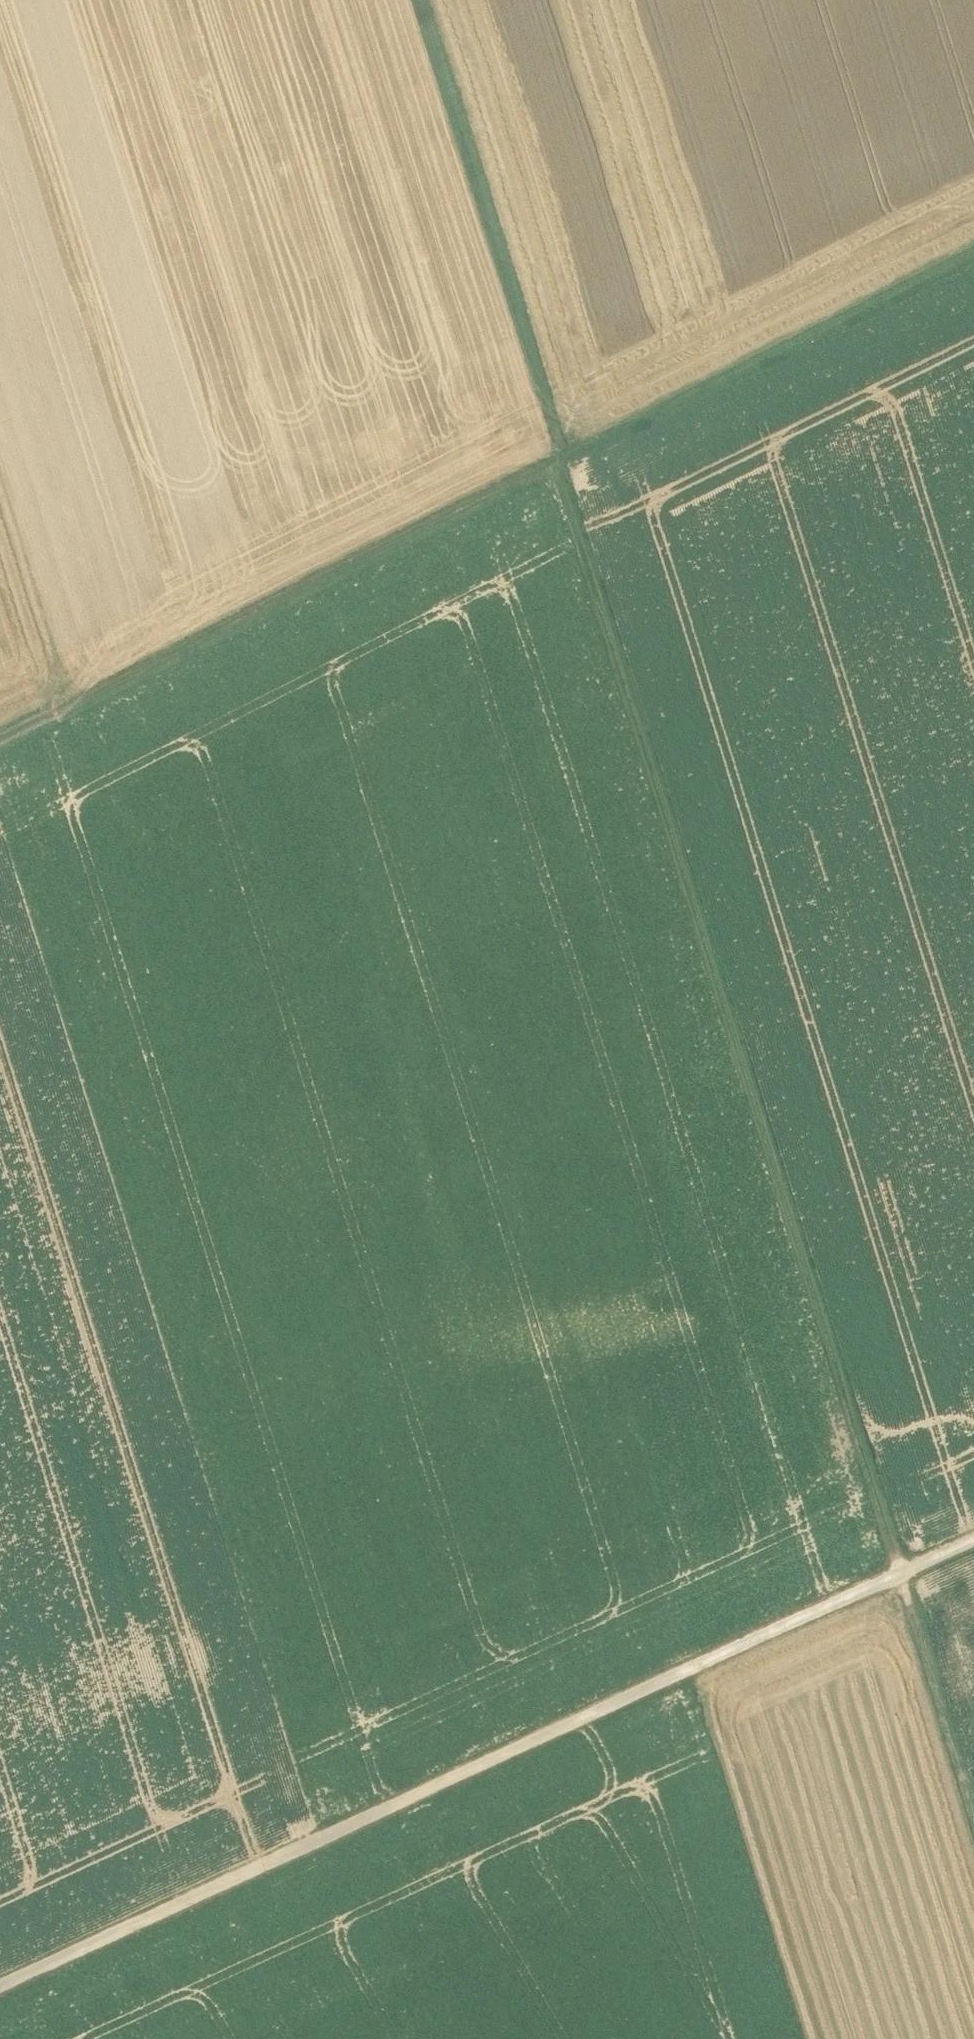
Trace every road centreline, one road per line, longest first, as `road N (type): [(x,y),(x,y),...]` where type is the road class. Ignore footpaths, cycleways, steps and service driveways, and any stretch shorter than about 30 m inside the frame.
road 1 (track): [(973,1809),(417,0)]
road 2 (track): [(973,254),(0,738)]
road 3 (track): [(0,1981),(973,1541)]

